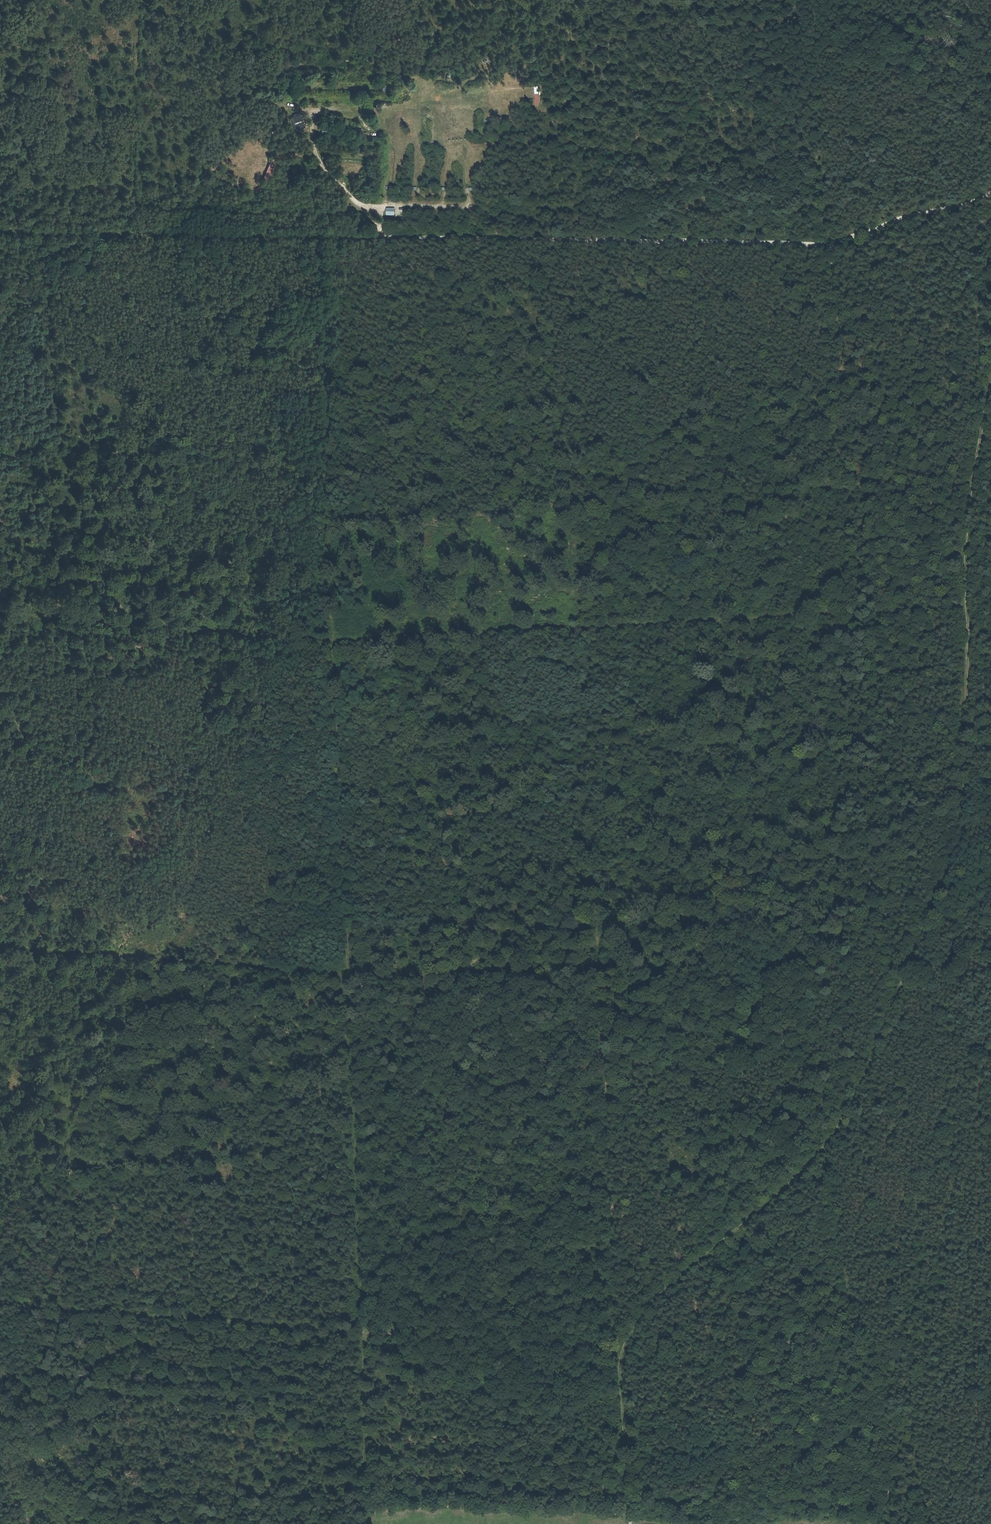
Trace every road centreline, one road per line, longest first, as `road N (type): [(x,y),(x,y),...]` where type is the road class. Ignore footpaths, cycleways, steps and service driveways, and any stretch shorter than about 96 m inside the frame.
road 1 (track): [(367,1523),(317,247),(324,238)]
road 2 (track): [(990,382),(965,543),(967,805),(960,849),(835,1133),(795,1181),(670,1285),(623,1350),(630,1523)]
road 3 (track): [(967,605),(335,641),(0,612)]
road 4 (track): [(0,945),(348,974),(571,974),(914,957)]
road 5 (track): [(386,238),(819,245),(990,193)]
road 6 (track): [(891,1523),(892,1386),(851,1285),(830,1141)]
road 7 (track): [(0,233),(386,238)]
road 8 (track): [(363,1331),(0,1303)]
road 9 (track): [(363,1331),(623,1350)]
road 10 (track): [(591,0),(585,240)]
road 11 (track): [(139,0),(130,235)]
road 12 (track): [(469,204),(357,202),(320,164),(310,135),(315,111)]

